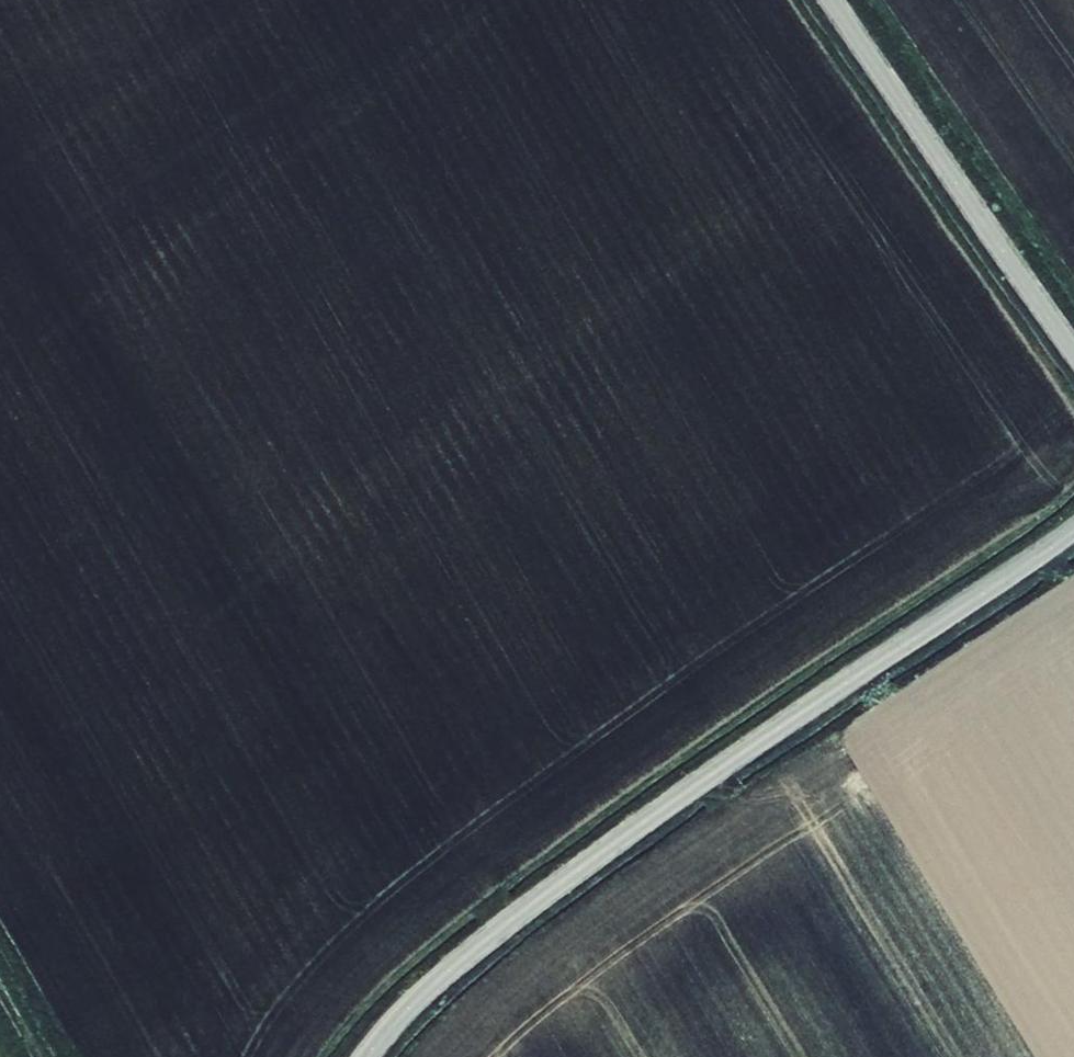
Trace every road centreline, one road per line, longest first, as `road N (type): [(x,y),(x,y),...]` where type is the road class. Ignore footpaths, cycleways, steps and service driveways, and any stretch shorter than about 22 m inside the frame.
road 1 (unclassified): [(1073,527),(506,922),(422,993),(364,1056)]
road 2 (unclassified): [(1073,352),(832,0)]

